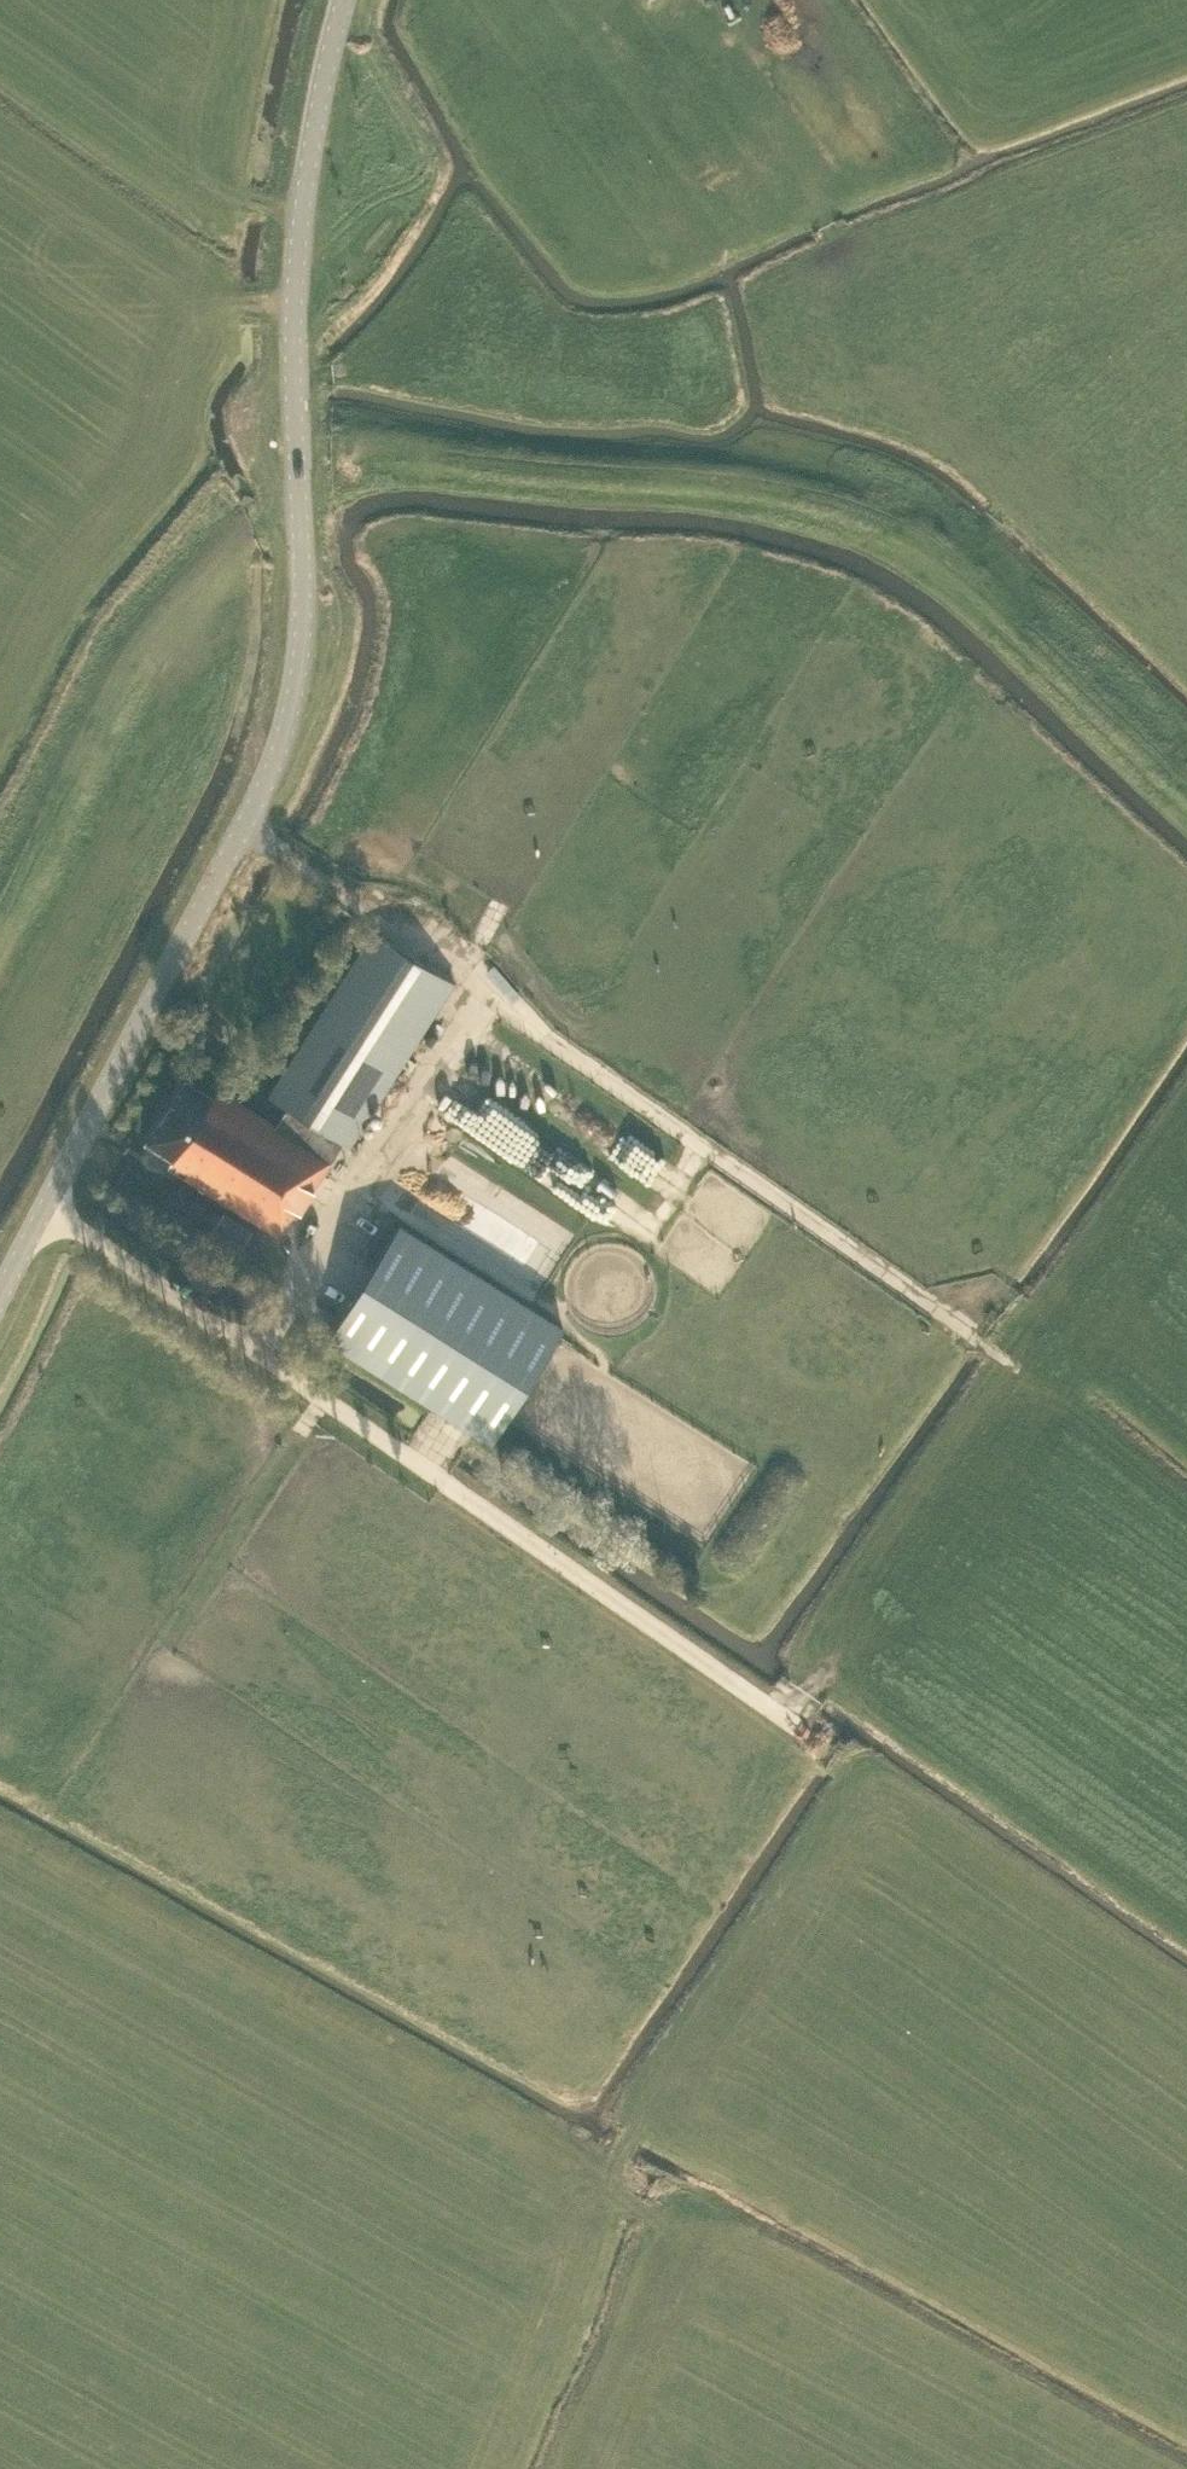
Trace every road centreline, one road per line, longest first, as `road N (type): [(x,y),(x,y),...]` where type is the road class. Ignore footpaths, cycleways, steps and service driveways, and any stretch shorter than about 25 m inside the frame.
road 1 (tertiary): [(0,1297),(257,806),(289,720),(305,577),(294,329),(299,238),(343,0)]
road 2 (track): [(297,455),(762,488),(932,539),(1186,778)]
road 3 (track): [(662,2224),(536,2125),(0,1825)]

